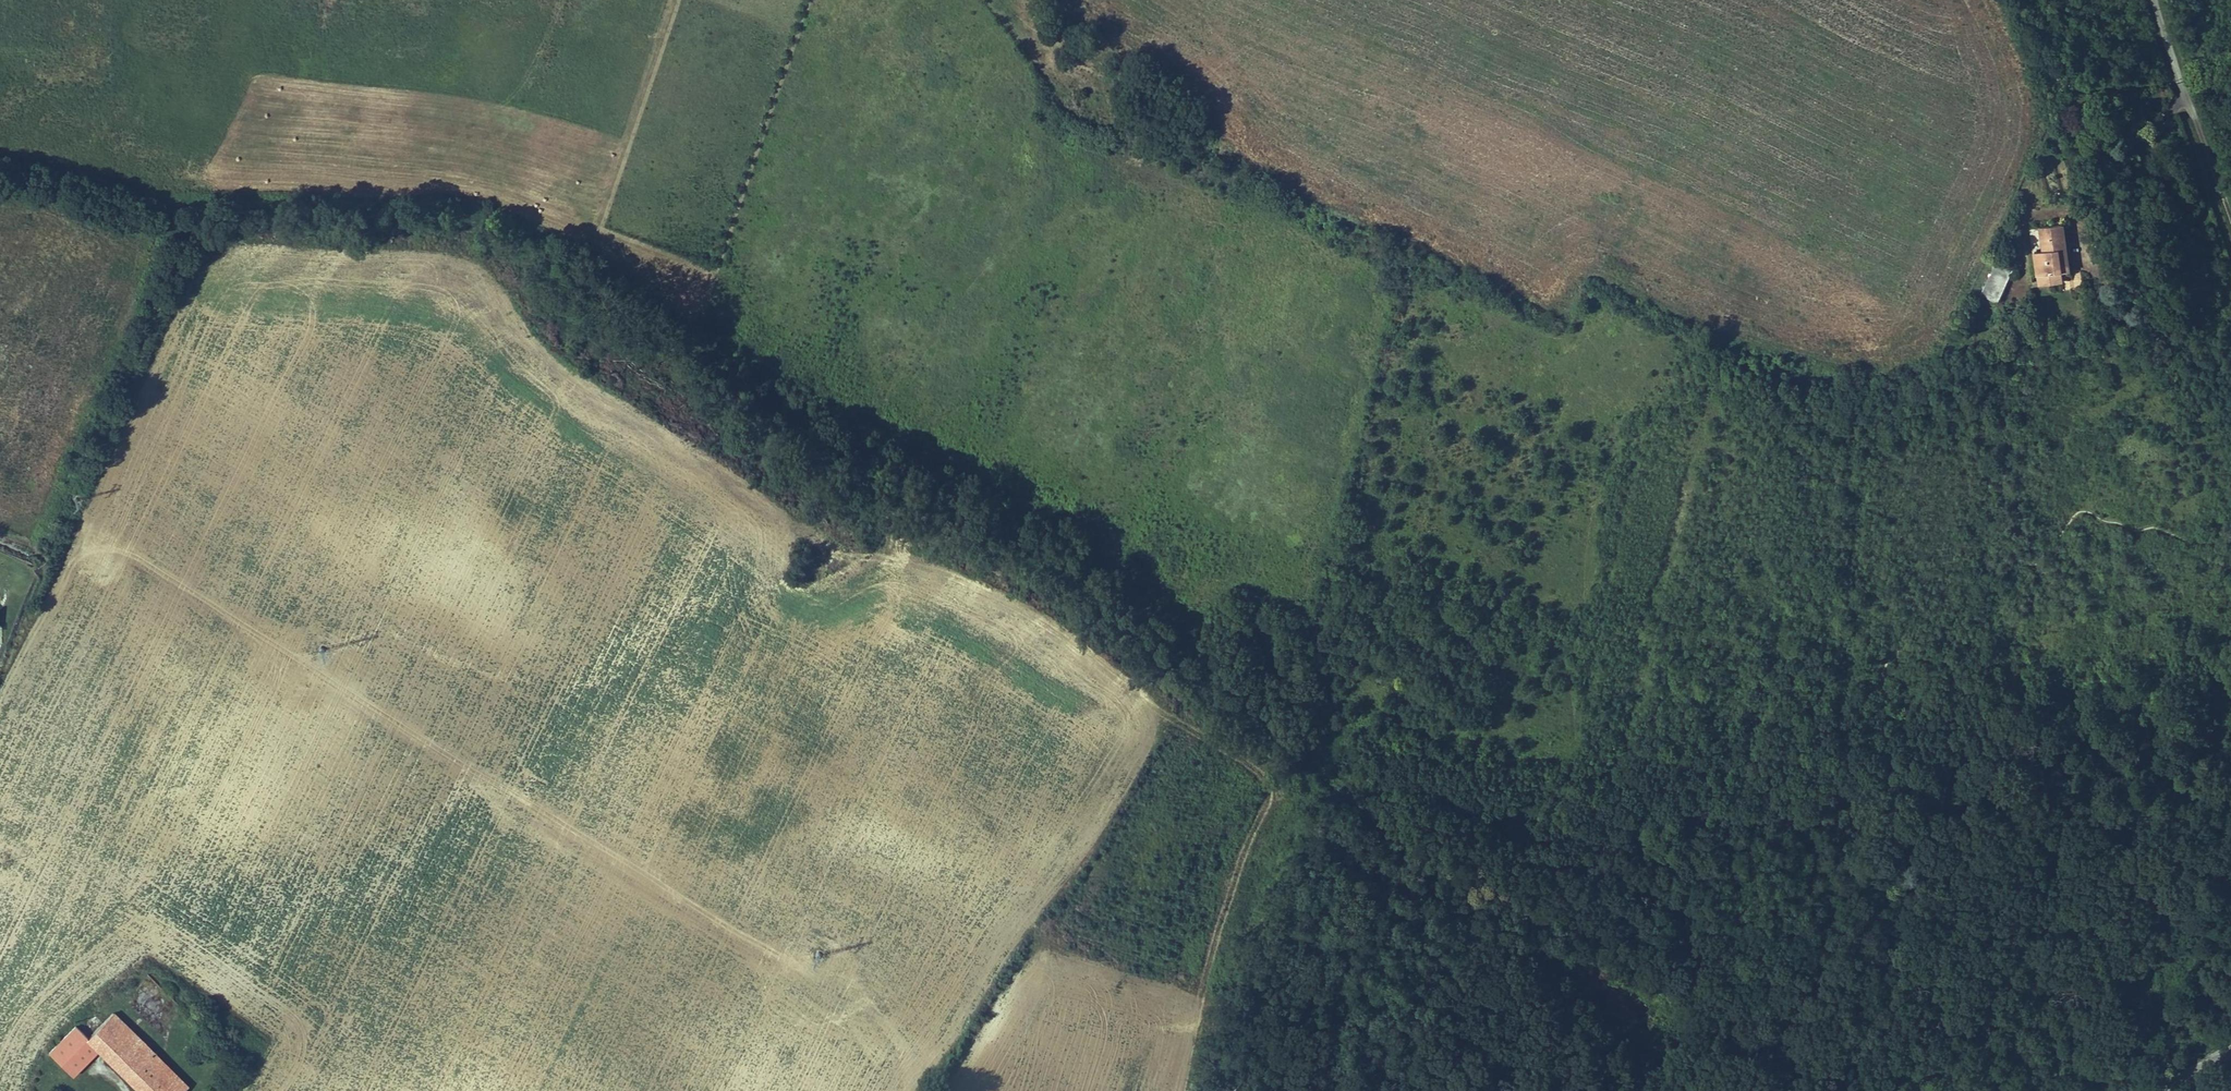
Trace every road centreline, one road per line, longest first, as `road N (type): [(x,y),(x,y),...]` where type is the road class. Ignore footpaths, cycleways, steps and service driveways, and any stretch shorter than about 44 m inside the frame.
road 1 (track): [(2187,94),(2153,142),(2141,200),(2156,324),(2130,323),(2112,309),(2086,250)]
road 2 (track): [(2153,0),(2230,216)]

